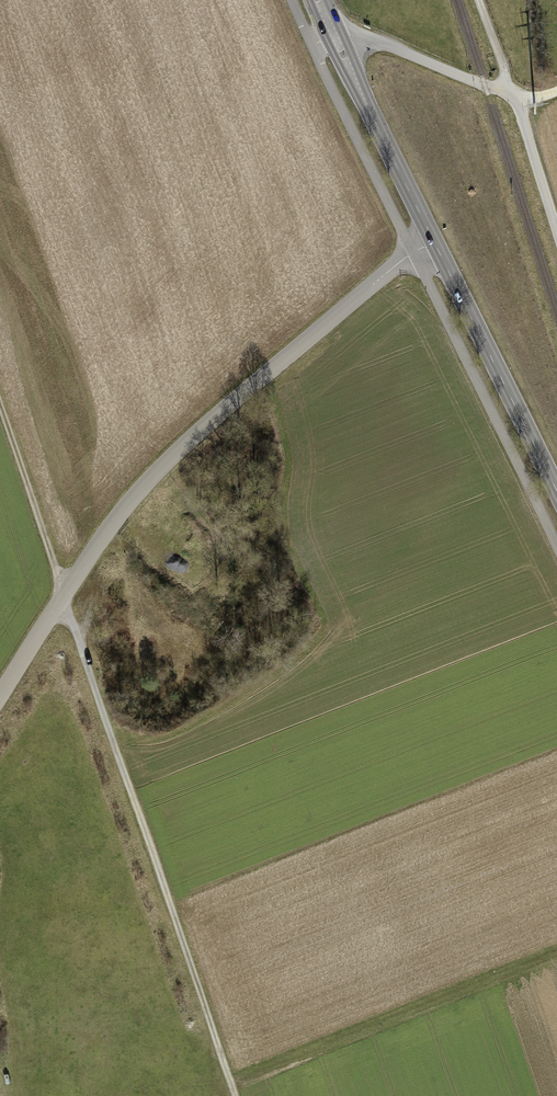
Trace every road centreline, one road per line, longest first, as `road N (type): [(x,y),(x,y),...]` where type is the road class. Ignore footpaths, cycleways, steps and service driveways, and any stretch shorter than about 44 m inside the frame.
road 1 (track): [(241,1095),(0,408)]
road 2 (unclassified): [(0,694),(135,492),(215,415),(434,240)]
road 3 (track): [(556,543),(312,45)]
road 4 (secondary): [(434,240),(556,490)]
road 5 (secondary): [(318,0),(434,240)]
road 6 (track): [(312,45),(380,42),(514,95)]
road 7 (track): [(514,95),(556,233)]

